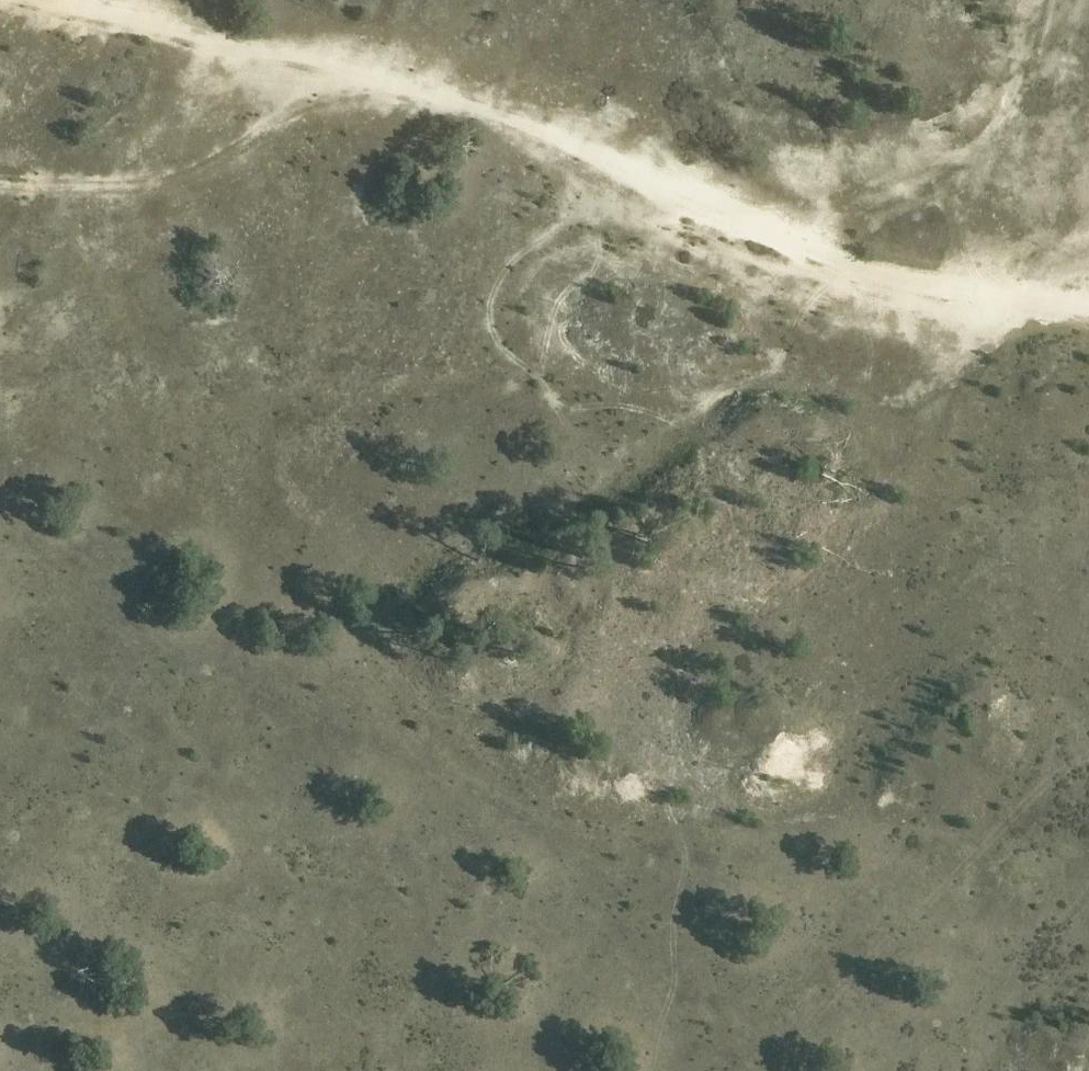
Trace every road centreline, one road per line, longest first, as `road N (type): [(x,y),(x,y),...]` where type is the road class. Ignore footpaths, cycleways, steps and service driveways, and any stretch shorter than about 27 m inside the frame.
road 1 (track): [(1088,311),(921,287),(811,251),(460,100),(71,0)]
road 2 (track): [(0,179),(139,178),(207,158),(279,111),(336,88),(399,86)]

